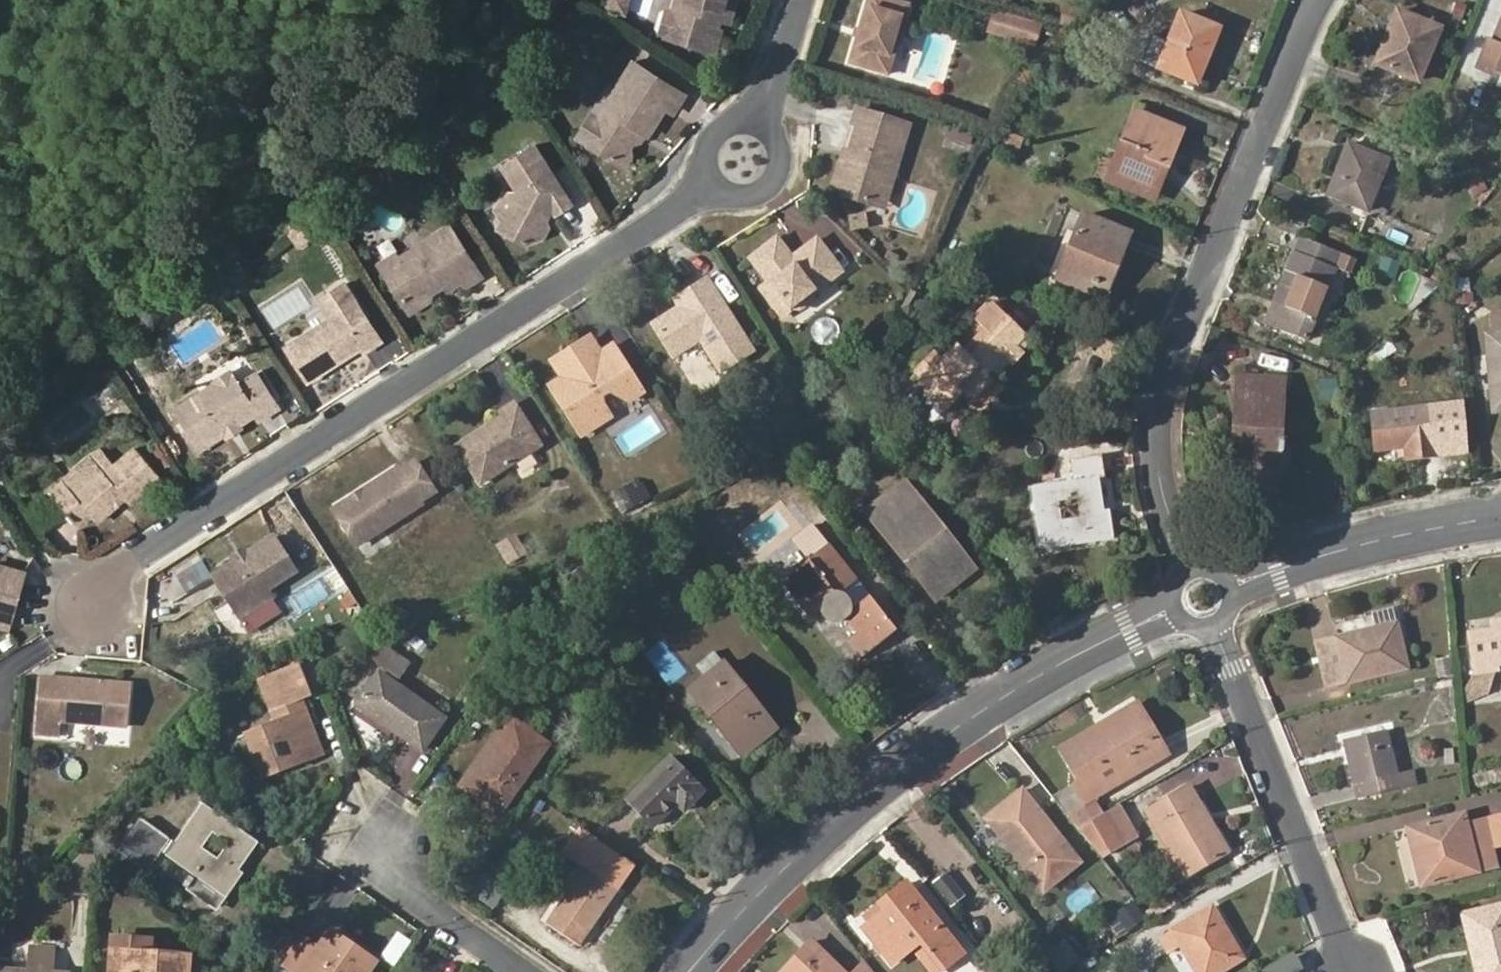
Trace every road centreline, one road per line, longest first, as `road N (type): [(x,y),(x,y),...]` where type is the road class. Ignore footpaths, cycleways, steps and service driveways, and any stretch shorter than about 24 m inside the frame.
road 1 (residential): [(91,608),(139,556),(744,160),(799,0)]
road 2 (residential): [(1204,594),(953,729),(810,851),(690,971)]
road 3 (residential): [(1204,594),(1165,479),(1158,432),(1164,375),(1321,0)]
road 4 (residential): [(1354,971),(1204,594)]
road 5 (residential): [(1500,514),(1342,548),(1204,594)]
road 6 (residential): [(524,971),(426,899),(394,847)]

